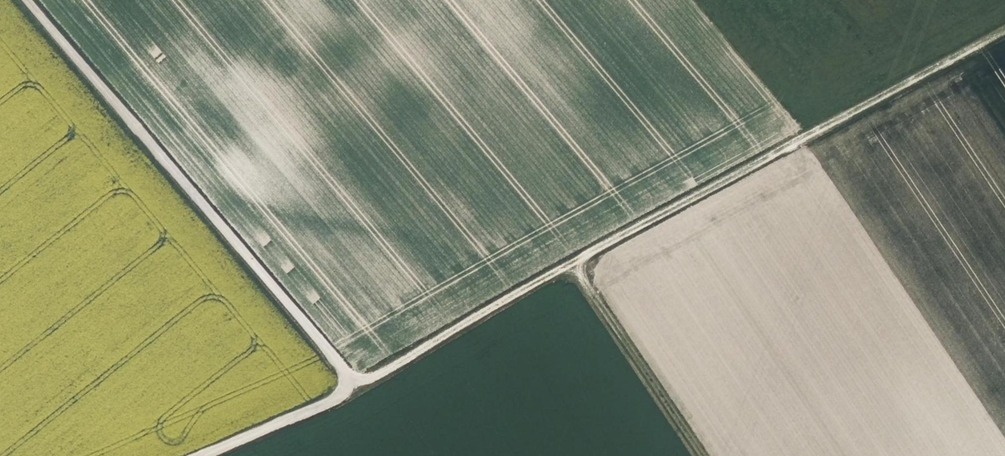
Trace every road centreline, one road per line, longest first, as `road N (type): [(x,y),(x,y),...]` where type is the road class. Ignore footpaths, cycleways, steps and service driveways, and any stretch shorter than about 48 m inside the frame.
road 1 (track): [(344,370),(362,380),(385,371),(492,305),(1004,32)]
road 2 (track): [(27,0),(344,370)]
road 3 (track): [(572,263),(702,455)]
road 4 (track): [(202,455),(333,400)]

